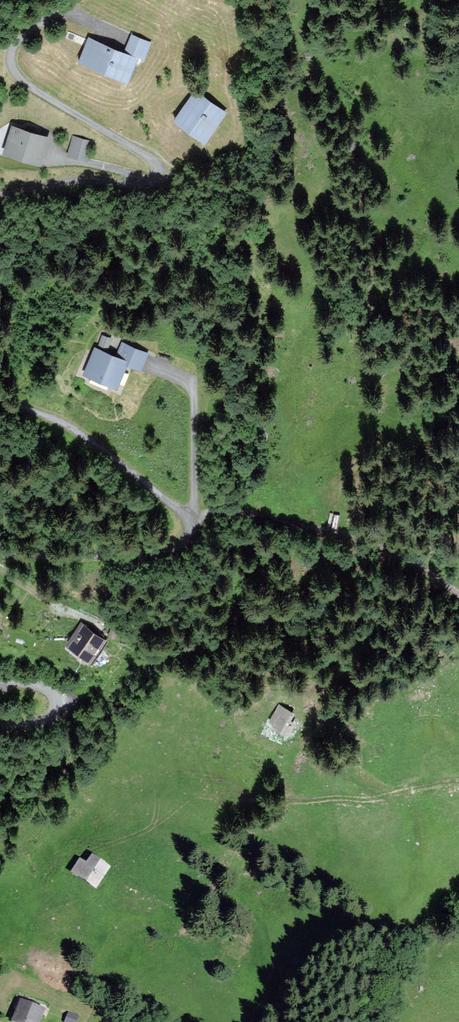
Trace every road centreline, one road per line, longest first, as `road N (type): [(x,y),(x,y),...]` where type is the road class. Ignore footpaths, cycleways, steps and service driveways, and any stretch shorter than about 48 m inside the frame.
road 1 (residential): [(0,194),(160,182),(153,160),(13,70),(16,42),(76,0)]
road 2 (residential): [(0,556),(163,551),(192,535),(182,514),(79,436),(0,402)]
road 3 (track): [(387,792),(376,800),(193,796),(146,831),(94,849)]
road 4 (track): [(458,595),(381,542),(226,511),(187,519)]
road 5 (track): [(297,736),(384,792),(458,783)]
road 6 (residential): [(0,726),(47,722),(60,702),(44,687),(0,681)]

